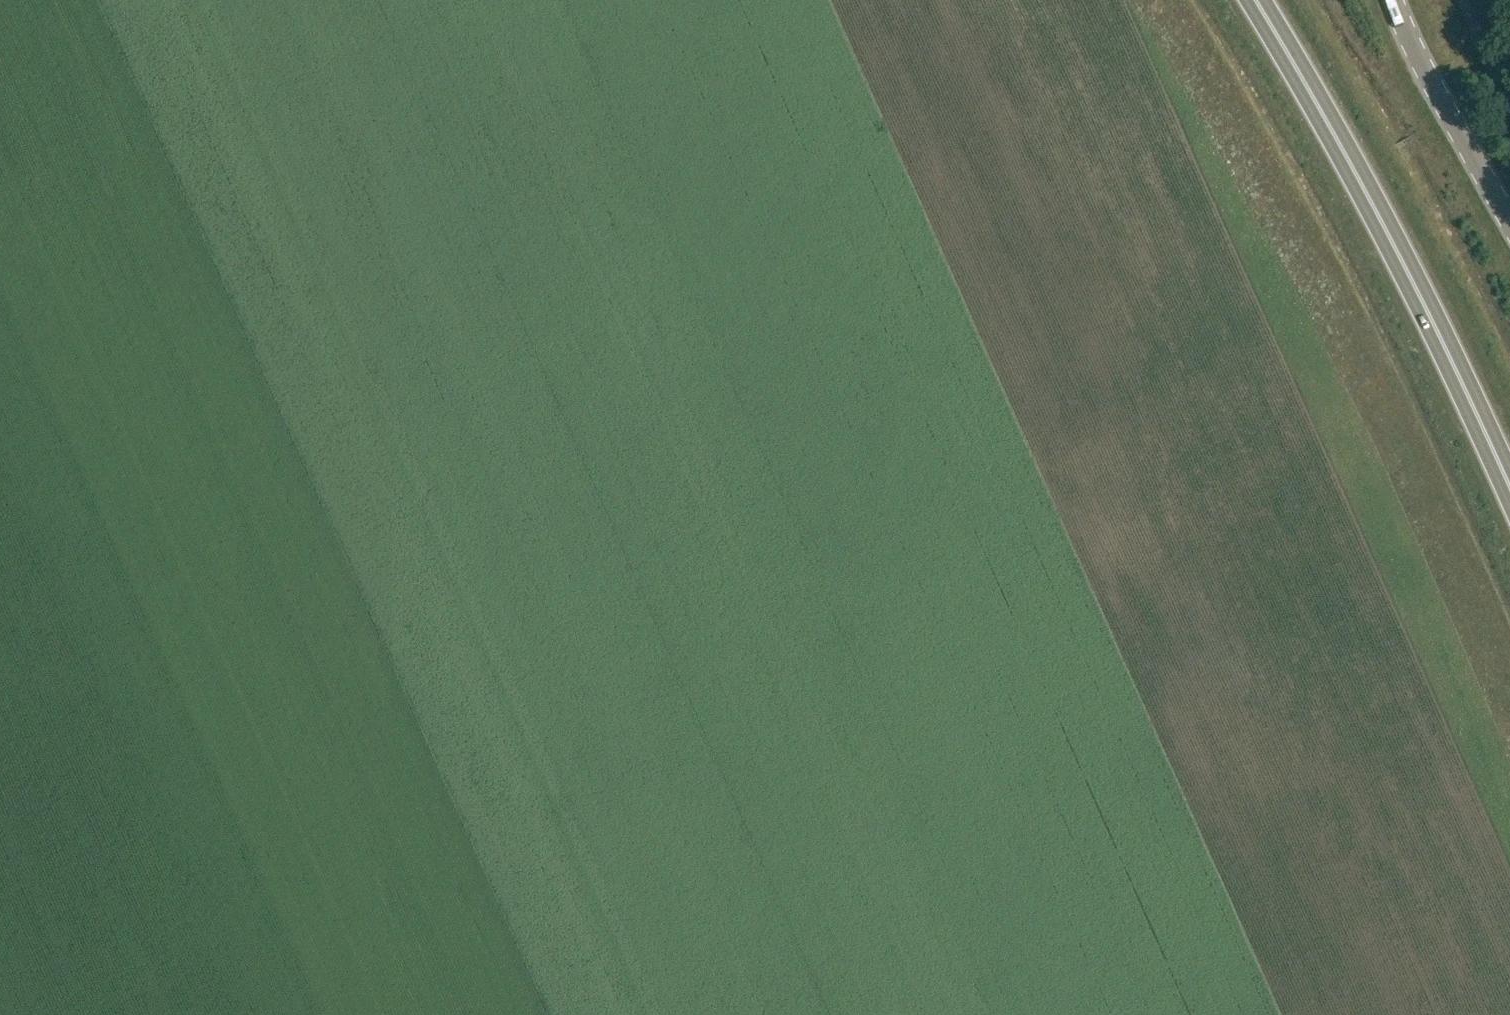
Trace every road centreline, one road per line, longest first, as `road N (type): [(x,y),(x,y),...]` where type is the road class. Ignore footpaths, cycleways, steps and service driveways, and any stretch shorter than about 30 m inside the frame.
road 1 (trunk): [(1509,486),(1363,180),(1255,0)]
road 2 (tertiary): [(1393,0),(1509,225)]

